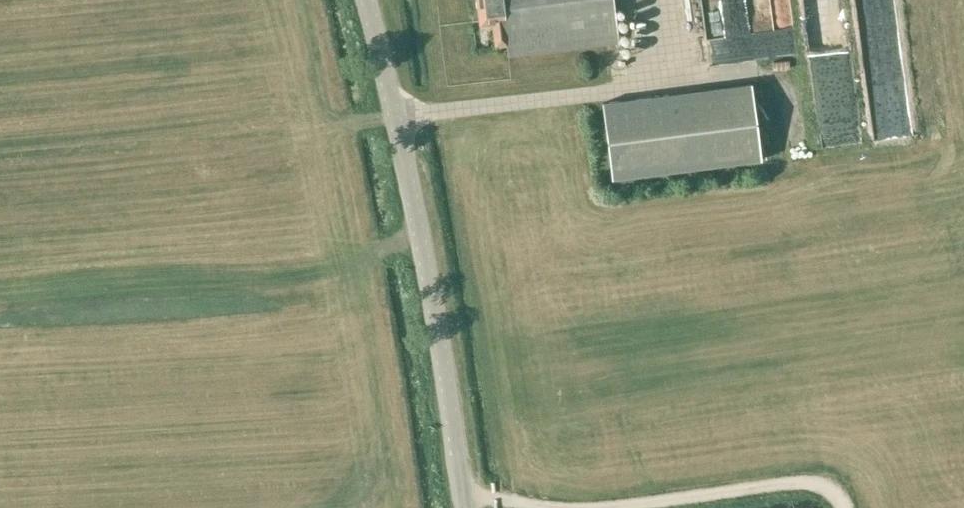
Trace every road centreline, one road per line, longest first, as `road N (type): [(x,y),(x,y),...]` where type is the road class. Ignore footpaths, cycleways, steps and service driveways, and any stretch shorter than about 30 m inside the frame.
road 1 (tertiary): [(462,496),(430,292),(366,0)]
road 2 (residential): [(599,507),(798,483),(829,489),(843,507)]

